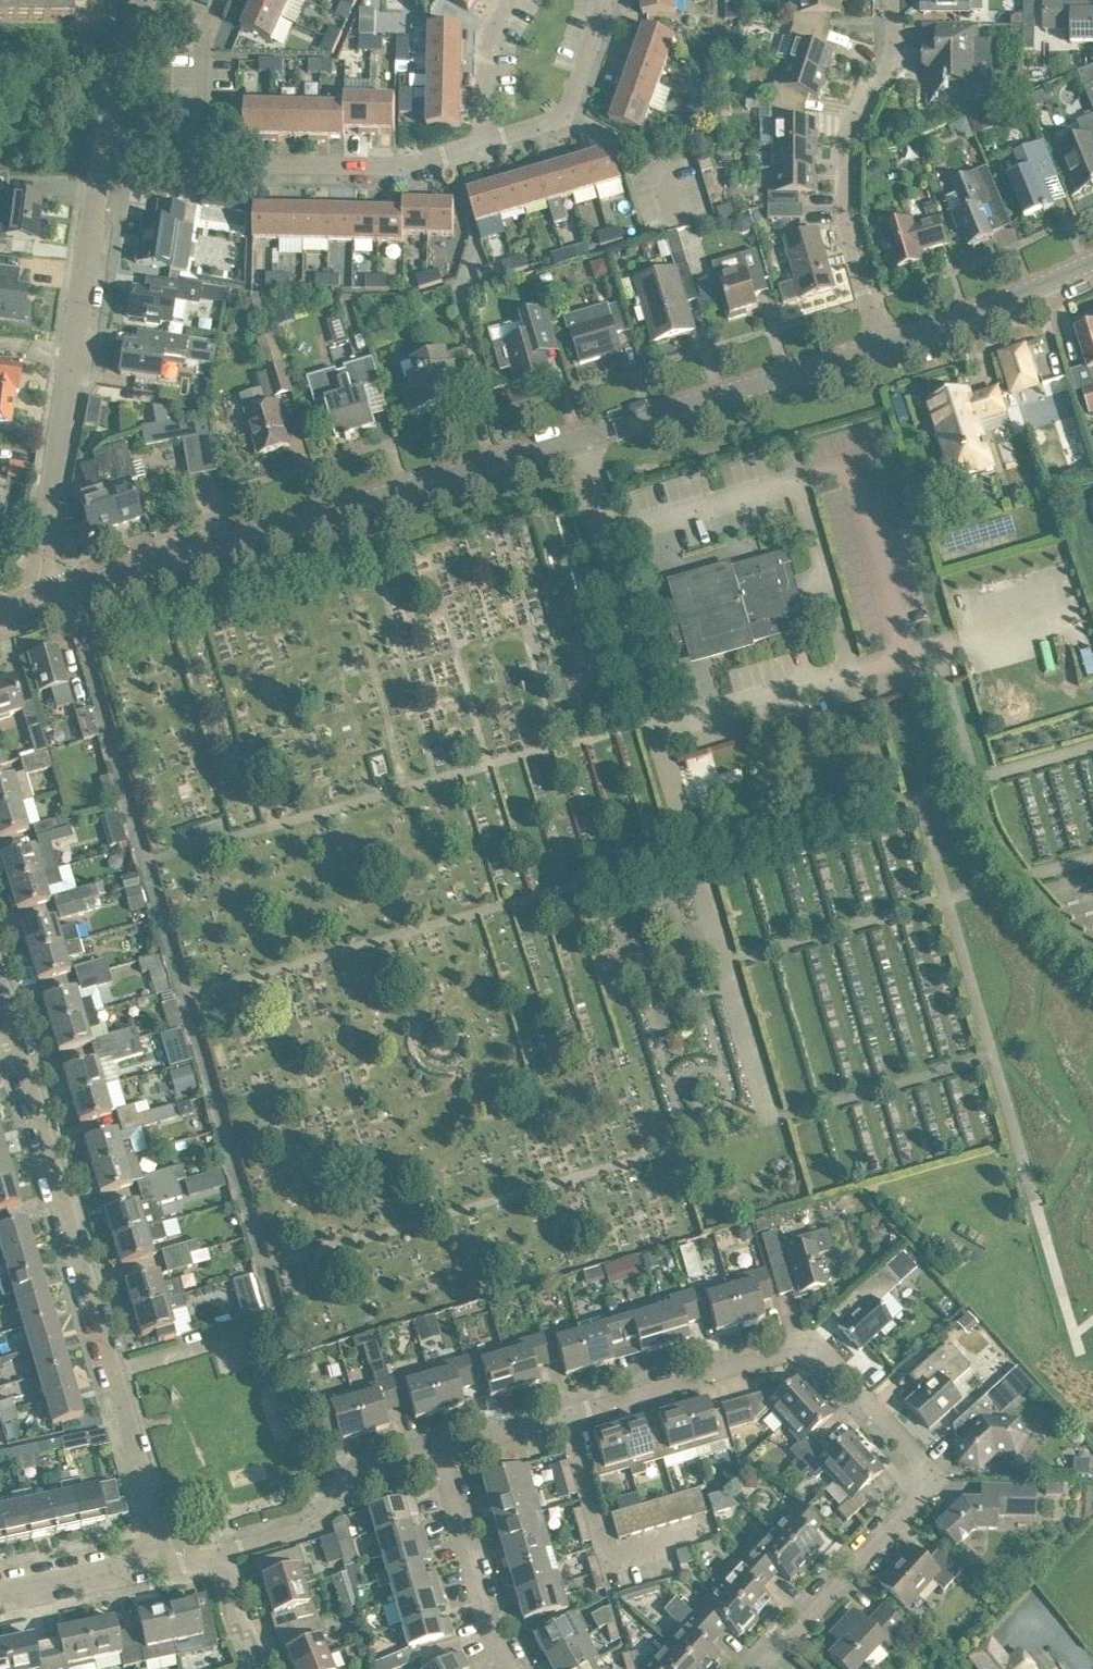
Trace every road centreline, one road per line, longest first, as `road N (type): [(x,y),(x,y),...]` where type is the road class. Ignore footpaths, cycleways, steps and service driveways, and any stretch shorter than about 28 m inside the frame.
road 1 (tertiary): [(38,599),(880,346)]
road 2 (residential): [(759,1668),(914,1501),(923,1476),(913,1456),(811,1342),(565,1417)]
road 3 (residential): [(165,1564),(0,1000)]
road 4 (residential): [(38,599),(101,162)]
road 5 (residential): [(880,346),(844,201),(858,110),(890,39),(890,0)]
road 6 (residential): [(484,144),(389,169),(198,163)]
road 7 (residential): [(439,1452),(363,1474),(311,1529),(219,1553)]
road 8 (residential): [(565,1417),(608,1558),(700,1532)]
road 9 (residential): [(513,1668),(492,1628),(439,1452)]
road 10 (tertiary): [(880,346),(1092,262)]
road 11 (residential): [(568,117),(660,160),(680,225)]
road 12 (residential): [(0,1599),(165,1564)]
road 13 (residential): [(101,162),(146,0)]
road 14 (residential): [(198,163),(204,40),(216,0)]
road 15 (residential): [(484,144),(488,33),(508,0)]
road 16 (residential): [(565,1417),(439,1452)]
road 17 (residential): [(605,0),(568,117)]
road 18 (residential): [(255,1668),(219,1553)]

